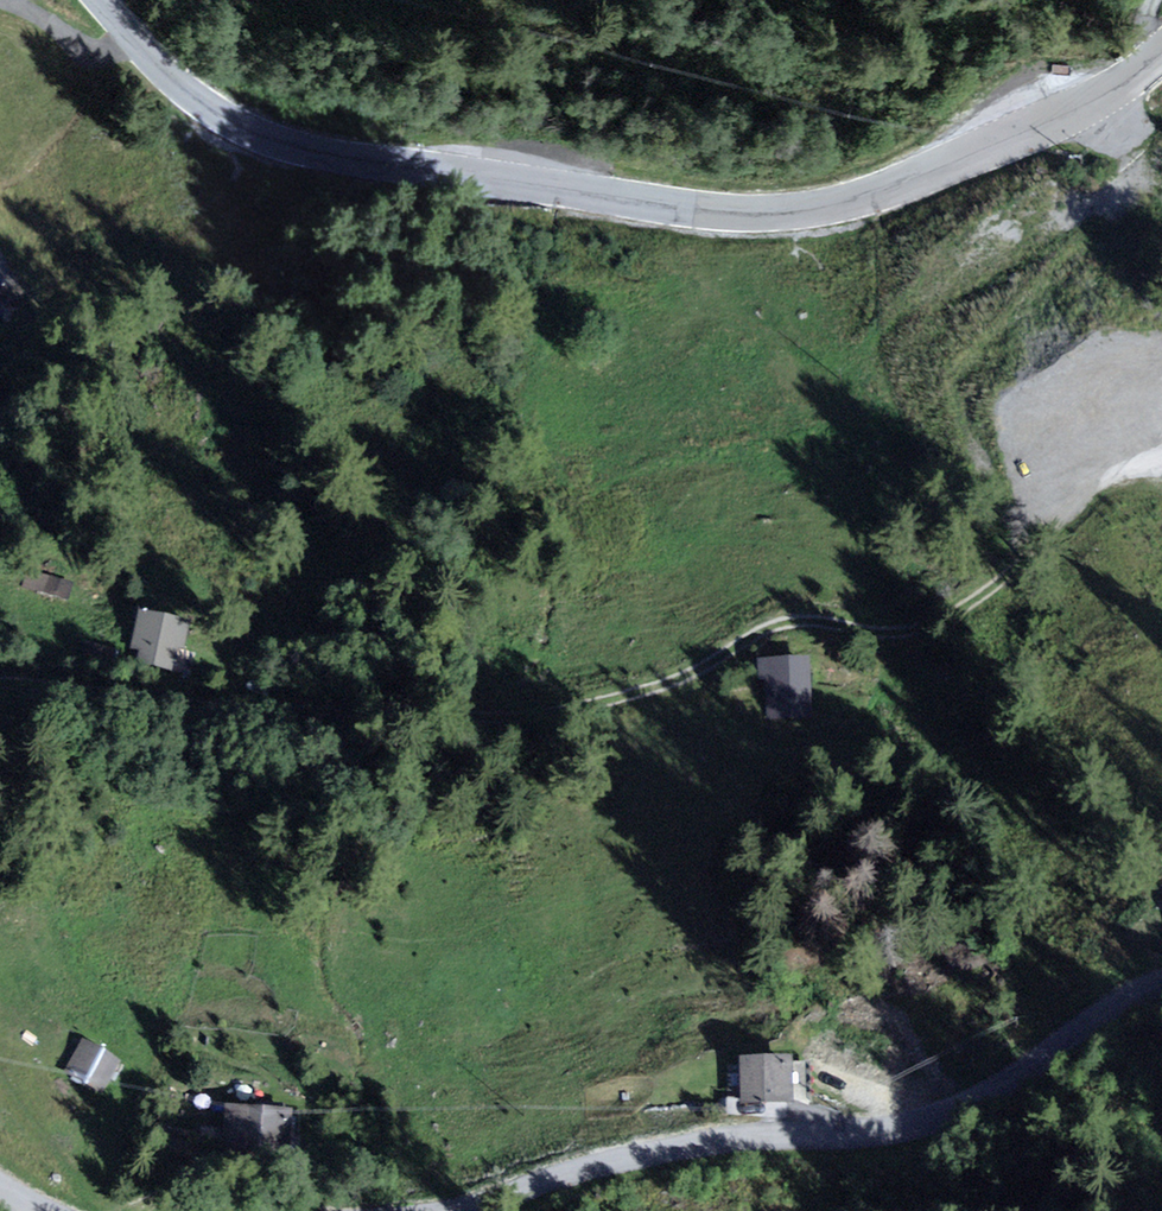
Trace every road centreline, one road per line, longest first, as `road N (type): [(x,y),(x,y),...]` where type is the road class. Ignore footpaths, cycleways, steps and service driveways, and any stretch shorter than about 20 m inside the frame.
road 1 (track): [(1161,470),(1138,472),(1067,522),(987,605),(930,631),(852,645),(815,631),(750,641),(714,665),(643,692),(513,723),(189,708),(0,683)]
road 2 (unclassified): [(102,0),(182,88),(285,143),(728,214),(802,211),(890,189),(1115,90)]
road 3 (unclassified): [(1161,983),(1113,1006),(1003,1083),(913,1127),(712,1142),(427,1210)]
road 4 (track): [(1022,564),(955,379),(1146,174),(1115,90)]
road 5 (track): [(138,44),(90,46),(0,9)]

